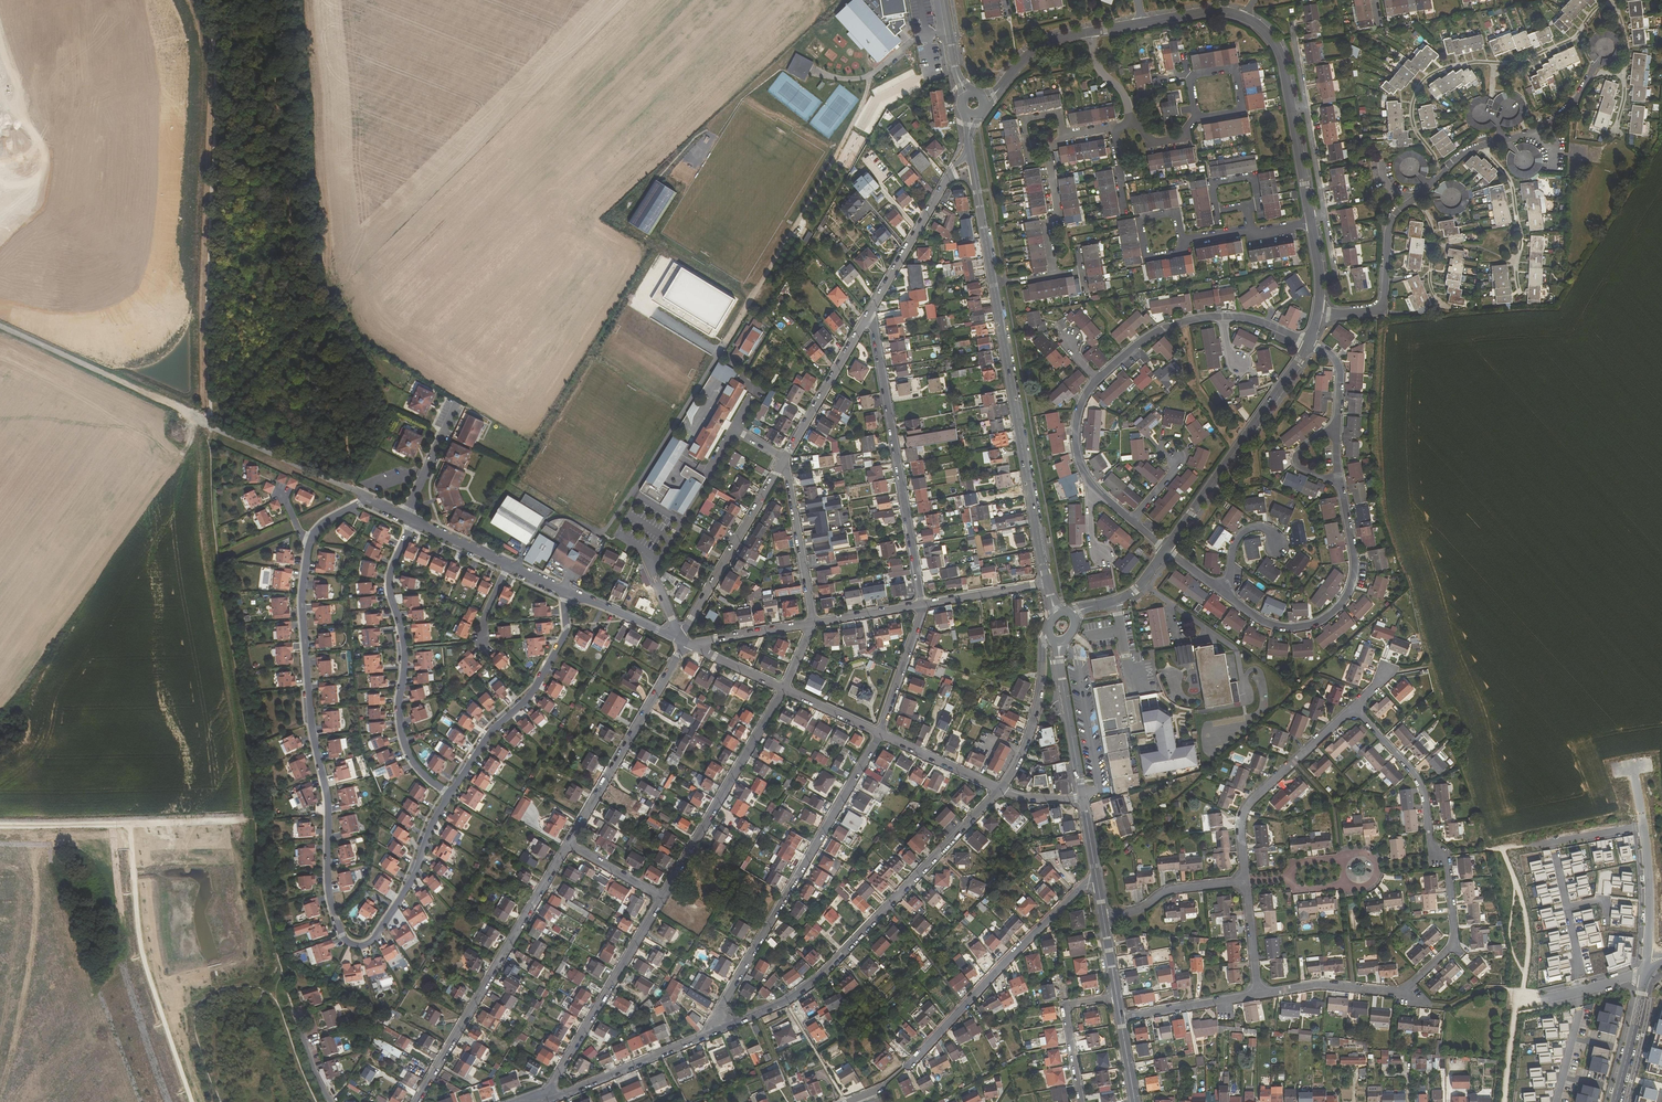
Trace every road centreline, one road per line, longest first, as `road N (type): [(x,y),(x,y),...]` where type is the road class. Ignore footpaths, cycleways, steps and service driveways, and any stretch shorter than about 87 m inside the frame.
road 1 (track): [(201,0),(215,53),(205,380),(213,510),(250,739),(263,899),(296,1013)]
road 2 (residential): [(451,794),(383,927),(366,944),(350,943),(330,896),(328,802),(310,709),(302,592),(310,540)]
road 3 (tertiary): [(1047,583),(971,154)]
road 4 (residential): [(1223,592),(1262,620),(1294,627),(1323,619),(1351,585),(1336,429),(1340,373),(1330,354),(1309,343)]
road 5 (residential): [(1001,790),(824,971),(790,999),(719,1029)]
road 6 (residential): [(719,1029),(723,1005),(880,733)]
road 7 (residential): [(1354,710),(1414,772),(1430,845),(1446,857),(1450,947),(1400,992)]
road 8 (residential): [(846,1101),(886,1086),(912,1064),(1031,937),(1097,882)]
road 9 (residential): [(416,1101),(570,843)]
road 10 (residential): [(413,522),(390,582),(404,648),(400,721),(416,766),(451,794)]
road 11 (residential): [(922,605),(868,318)]
road 12 (unclassified): [(130,824),(143,957),(193,1101)]
road 13 (residential): [(1316,317),(1383,305),(1394,219),(1482,148)]
road 14 (residential): [(1309,343),(1166,549)]
road 15 (residential): [(662,898),(784,690)]
road 16 (residential): [(566,592),(561,643),(531,695),(491,733),(451,794)]
road 17 (unclassified): [(0,325),(209,425)]
road 18 (residential): [(685,642),(570,843)]
road 19 (residential): [(547,1093),(662,898)]
road 20 (residential): [(1247,882),(1240,828),(1251,801),(1354,710)]
road 21 (residential): [(1244,18),(1280,51),(1311,219)]
road 22 (residential): [(781,468),(680,640)]
road 23 (residential): [(971,154),(952,168),(868,318)]
road 24 (residential): [(719,1029),(561,1095),(547,1093)]
road 25 (residential): [(209,425),(369,498)]
road 26 (residential): [(868,318),(781,468)]
road 27 (residential): [(1098,379),(1079,410),(1078,456),(1088,480),(1132,520)]
road 28 (residential): [(1482,148),(1549,123),(1581,93),(1604,50)]
road 29 (residential): [(781,468),(788,472),(812,623)]
road 30 (residential): [(1519,294),(1511,183),(1482,148)]
road 31 (residential): [(1247,882),(1169,890),(1144,909),(1104,919)]
road 32 (residential): [(1001,790),(1030,730),(1042,647)]
road 33 (residential): [(1642,826),(1645,972)]
road 34 (residential): [(1117,996),(1066,1010),(1082,1101)]
road 35 (residential): [(1222,316),(1163,329),(1098,379)]
road 36 (residential): [(1400,992),(1319,985),(1259,995)]
road 37 (residential): [(1259,995),(1121,1018)]
road 38 (tertiary): [(1082,799),(1060,662)]
road 39 (residential): [(880,733),(922,605)]
road 40 (residential): [(880,733),(1001,790)]
road 41 (residential): [(1645,972),(1614,1101)]
road 42 (residential): [(1054,273),(1046,224),(1056,208),(1045,145)]
road 43 (residential): [(1194,114),(1239,106),(1233,67),(1187,75)]
road 44 (unclassified): [(0,825),(130,824)]
road 45 (unclassified): [(922,605),(1047,583)]
road 46 (residential): [(1175,211),(1138,217),(1145,256),(1182,249),(1180,238)]
road 47 (residential): [(406,519),(457,405)]
road 48 (residential): [(566,592),(680,640)]
road 49 (unclassified): [(697,648),(812,623)]

